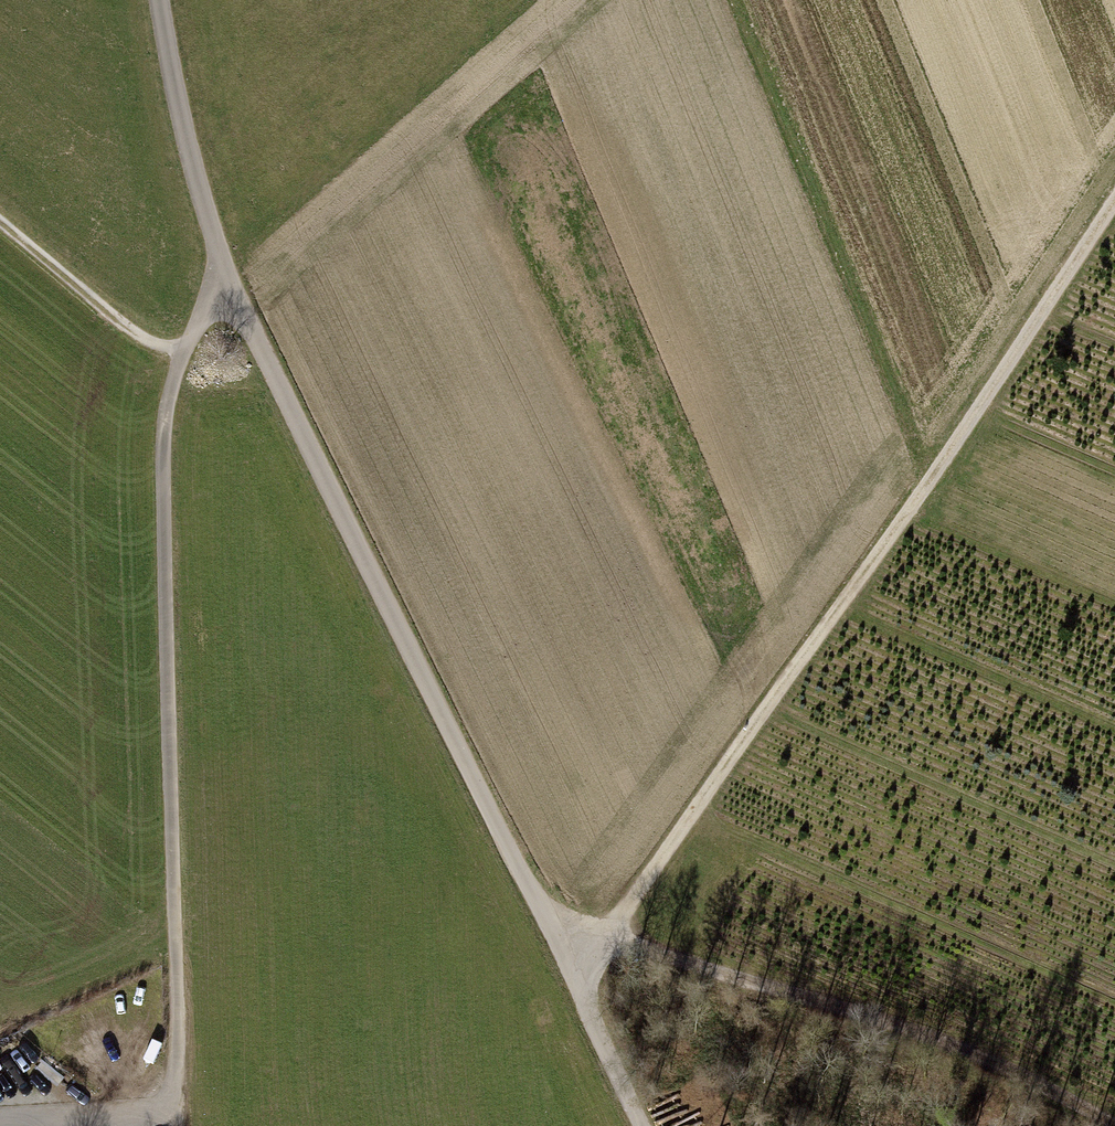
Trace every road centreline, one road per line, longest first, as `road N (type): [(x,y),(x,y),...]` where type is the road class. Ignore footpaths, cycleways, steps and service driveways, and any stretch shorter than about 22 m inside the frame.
road 1 (track): [(644,1125),(563,946),(230,285),(199,192),(158,0)]
road 2 (track): [(1114,198),(617,921),(596,938),(563,946)]
road 3 (track): [(164,1112),(162,456),(181,350),(230,285)]
road 4 (track): [(596,938),(932,1038),(1112,1125)]
road 5 (track): [(736,0),(932,474)]
road 6 (track): [(181,350),(139,337),(0,220)]

